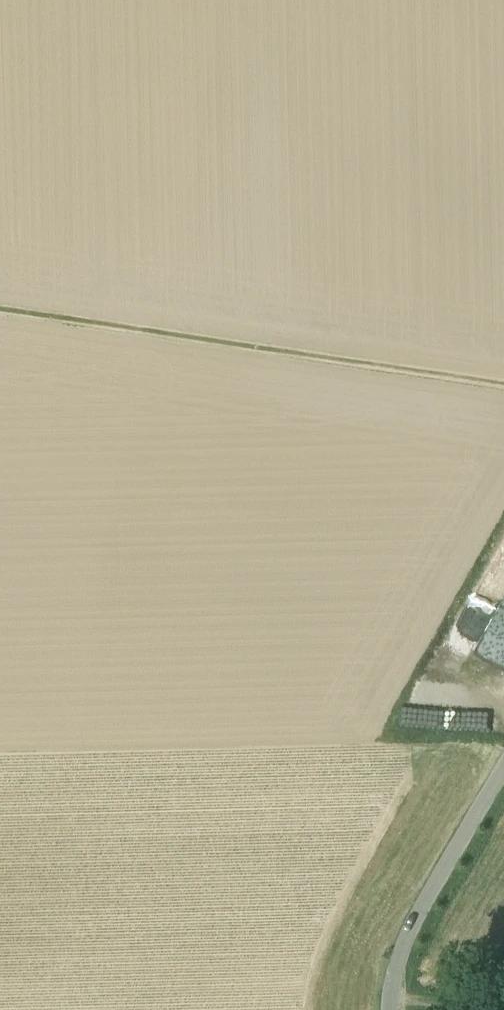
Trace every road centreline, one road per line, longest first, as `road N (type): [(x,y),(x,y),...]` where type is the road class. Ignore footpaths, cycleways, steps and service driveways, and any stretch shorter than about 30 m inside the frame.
road 1 (track): [(0,313),(503,385)]
road 2 (unclassified): [(503,767),(423,905),(396,1009)]

